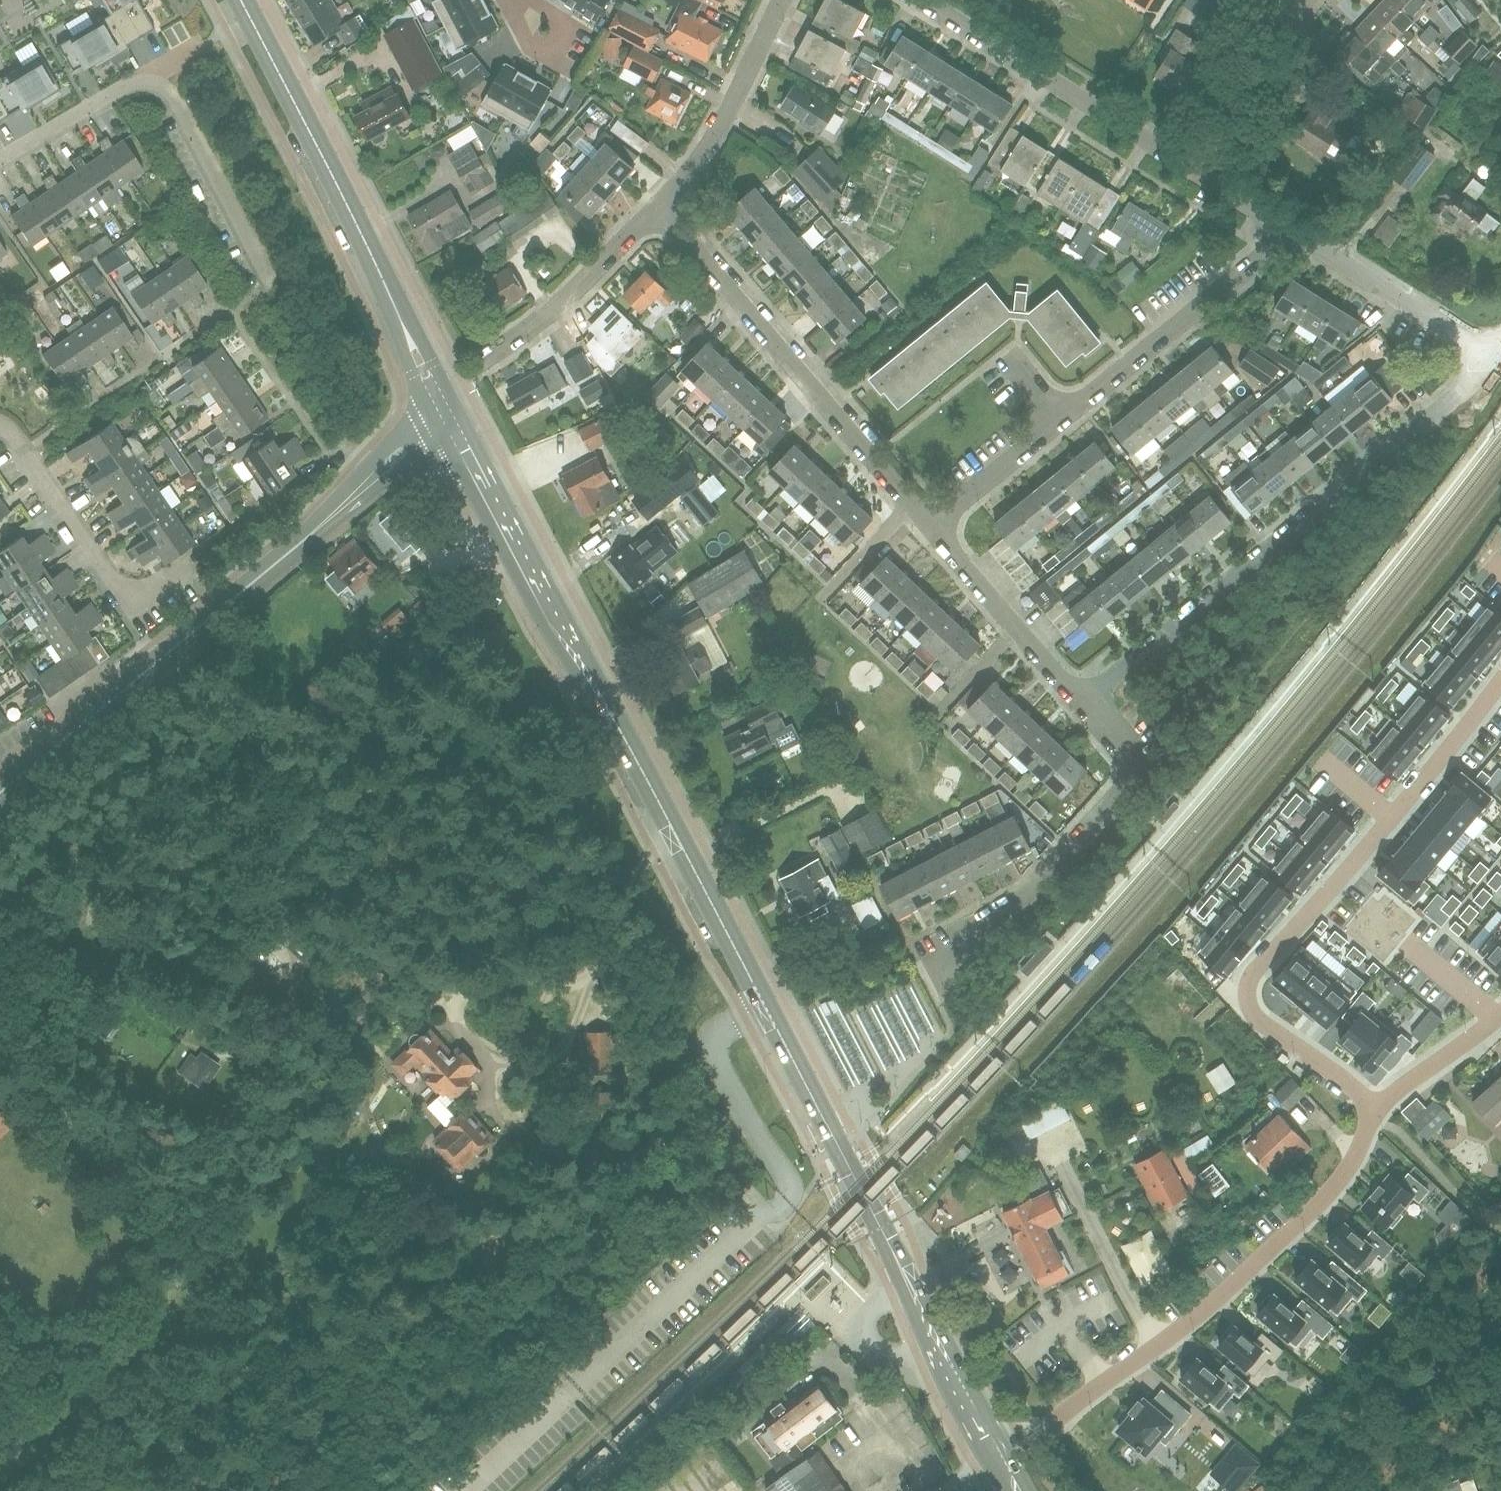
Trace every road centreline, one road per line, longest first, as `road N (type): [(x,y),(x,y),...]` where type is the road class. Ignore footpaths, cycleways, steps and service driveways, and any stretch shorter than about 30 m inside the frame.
road 1 (secondary): [(1000,1457),(450,416)]
road 2 (unclassified): [(0,792),(385,462),(450,416)]
road 3 (residential): [(1084,698),(1454,400),(1490,357)]
road 4 (residential): [(1000,1457),(1159,1344),(1279,1241),(1347,1168),(1378,1107)]
road 5 (secondary): [(450,416),(241,0)]
road 6 (residential): [(1500,682),(1258,968),(1247,990),(1251,1012)]
road 7 (residential): [(932,525),(657,206)]
road 8 (residential): [(939,977),(1129,779),(1132,754),(1084,698)]
road 9 (residential): [(1191,167),(922,0)]
road 10 (residential): [(1062,418),(1291,229)]
road 11 (residential): [(187,564),(128,602),(0,426)]
road 12 (residential): [(657,206),(717,129),(780,0)]
road 13 (residential): [(479,367),(543,318),(657,206)]
road 14 (residential): [(155,71),(272,278)]
road 15 (residential): [(1490,357),(1291,229)]
road 16 (residential): [(1084,698),(932,525)]
road 17 (residential): [(1191,167),(1304,0)]
road 18 (residential): [(0,158),(155,71)]
road 19 (residential): [(932,525),(1062,418)]
road 20 (residential): [(1251,1012),(1378,1107)]
road 21 (track): [(1500,1388),(1379,1490)]
road 22 (residential): [(1378,1107),(1500,1014)]

